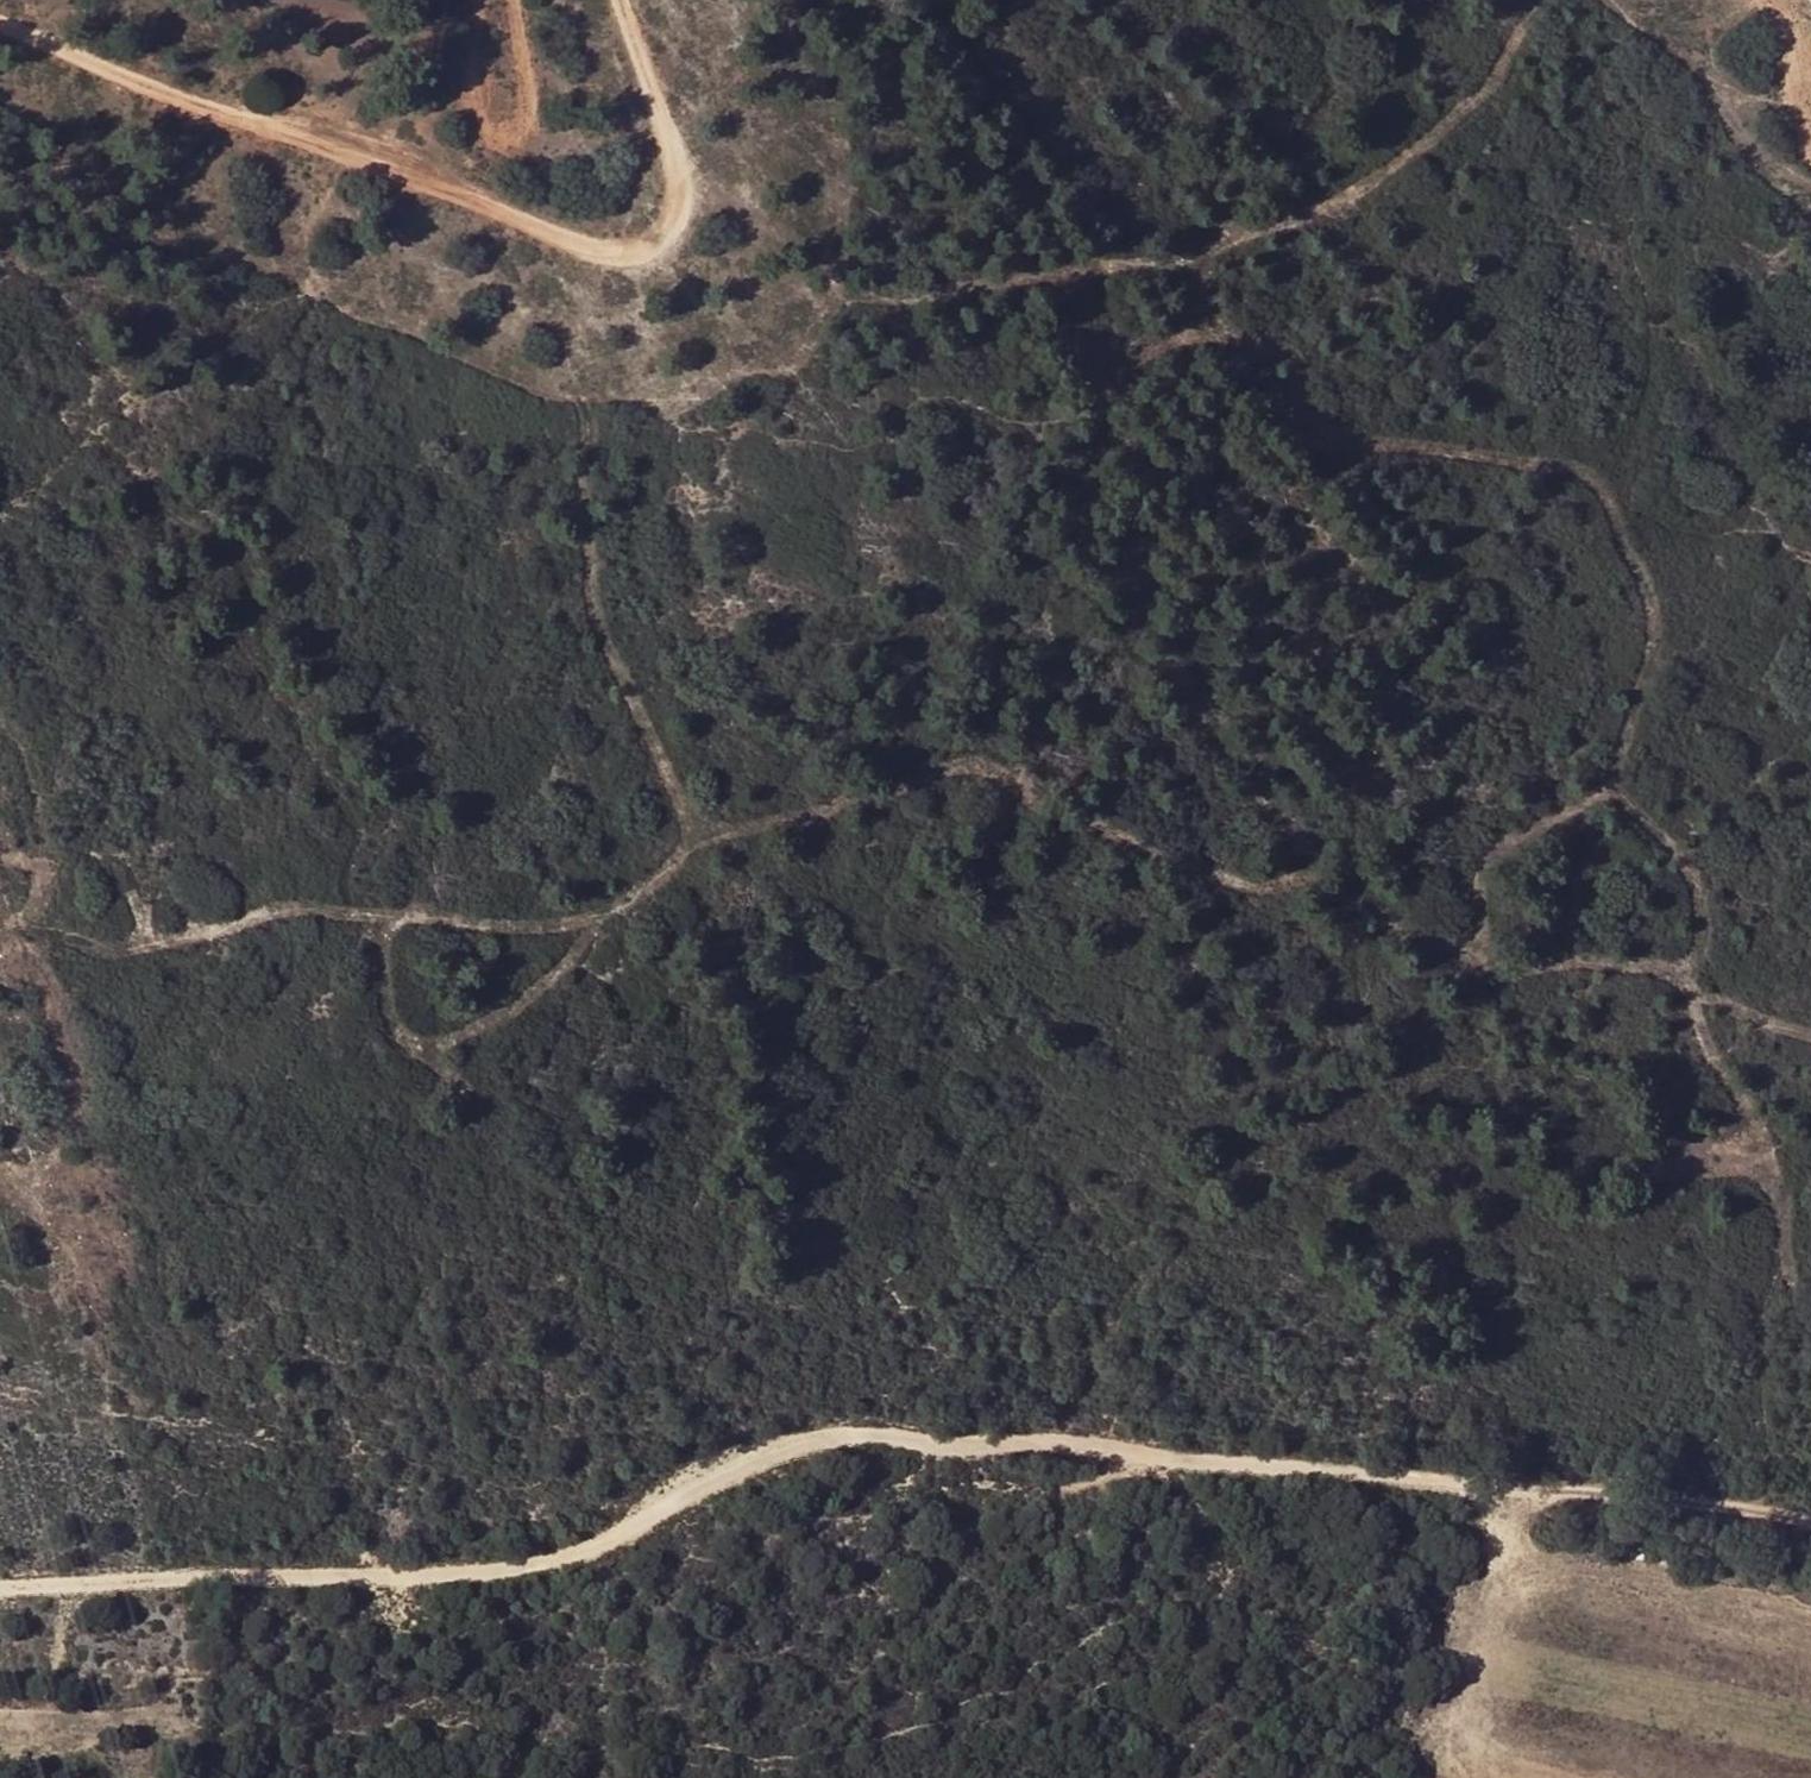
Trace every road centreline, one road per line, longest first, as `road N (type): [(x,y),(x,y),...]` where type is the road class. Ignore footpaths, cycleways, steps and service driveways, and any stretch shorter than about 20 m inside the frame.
road 1 (track): [(1810,1522),(910,1437),(734,1467),(672,1511),(550,1553),(408,1586),(0,1584)]
road 2 (track): [(619,0),(680,180),(671,224),(638,242),(579,244),(0,27)]

